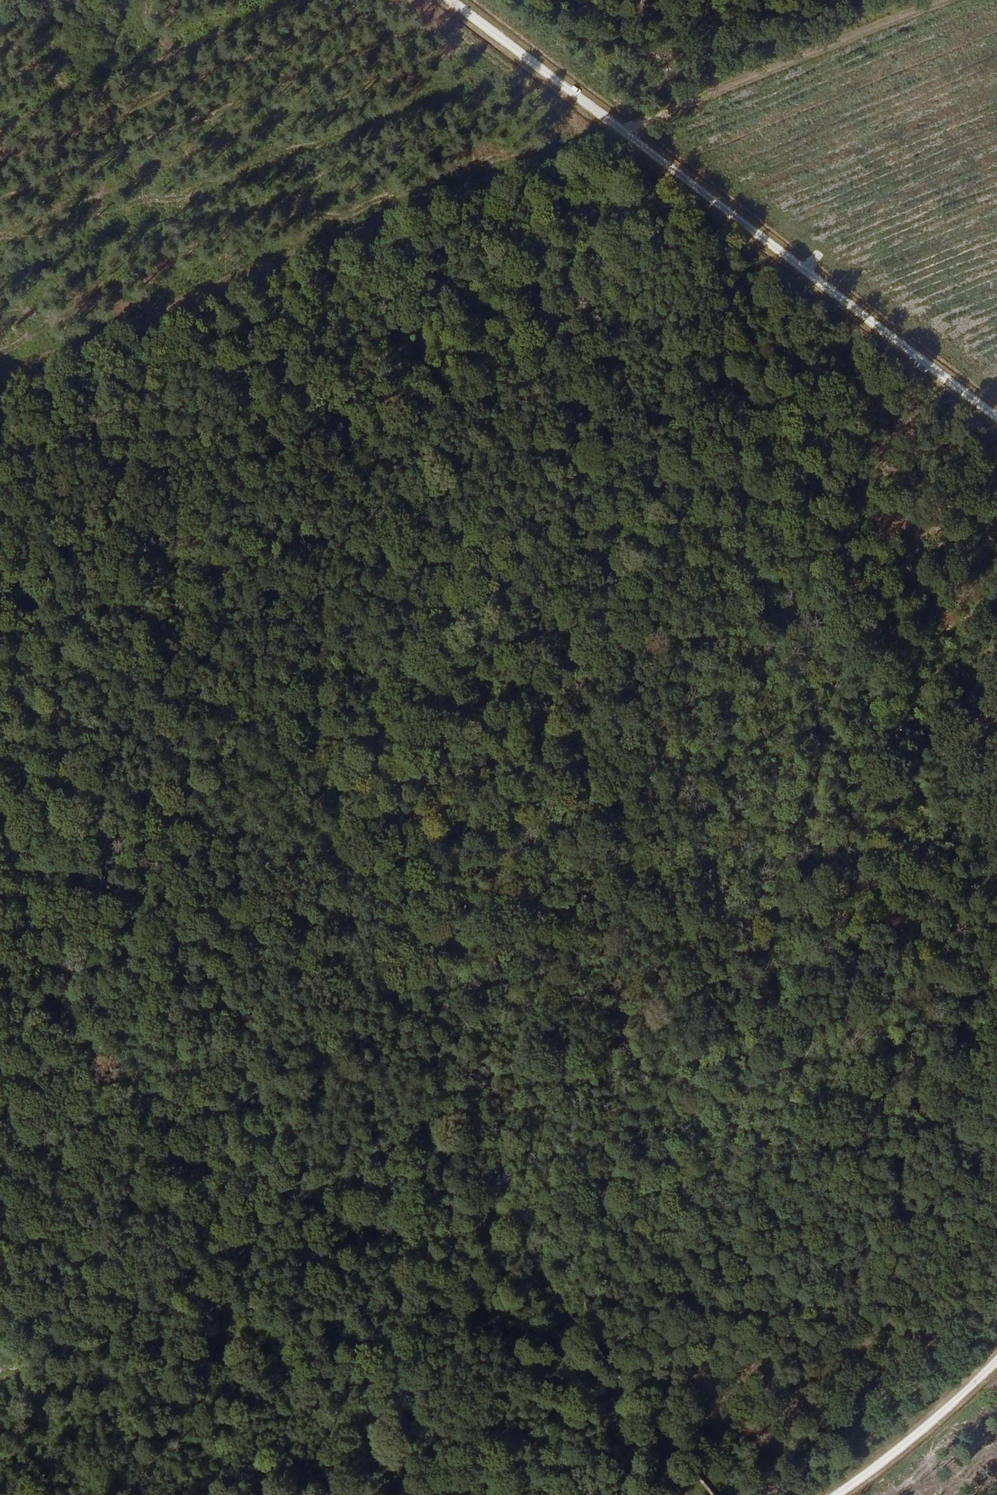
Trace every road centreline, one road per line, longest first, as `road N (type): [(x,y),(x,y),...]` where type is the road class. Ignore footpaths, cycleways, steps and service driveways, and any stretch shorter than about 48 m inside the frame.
road 1 (track): [(945,0),(0,370)]
road 2 (track): [(996,405),(469,0)]
road 3 (track): [(996,1359),(929,1428),(836,1494)]

